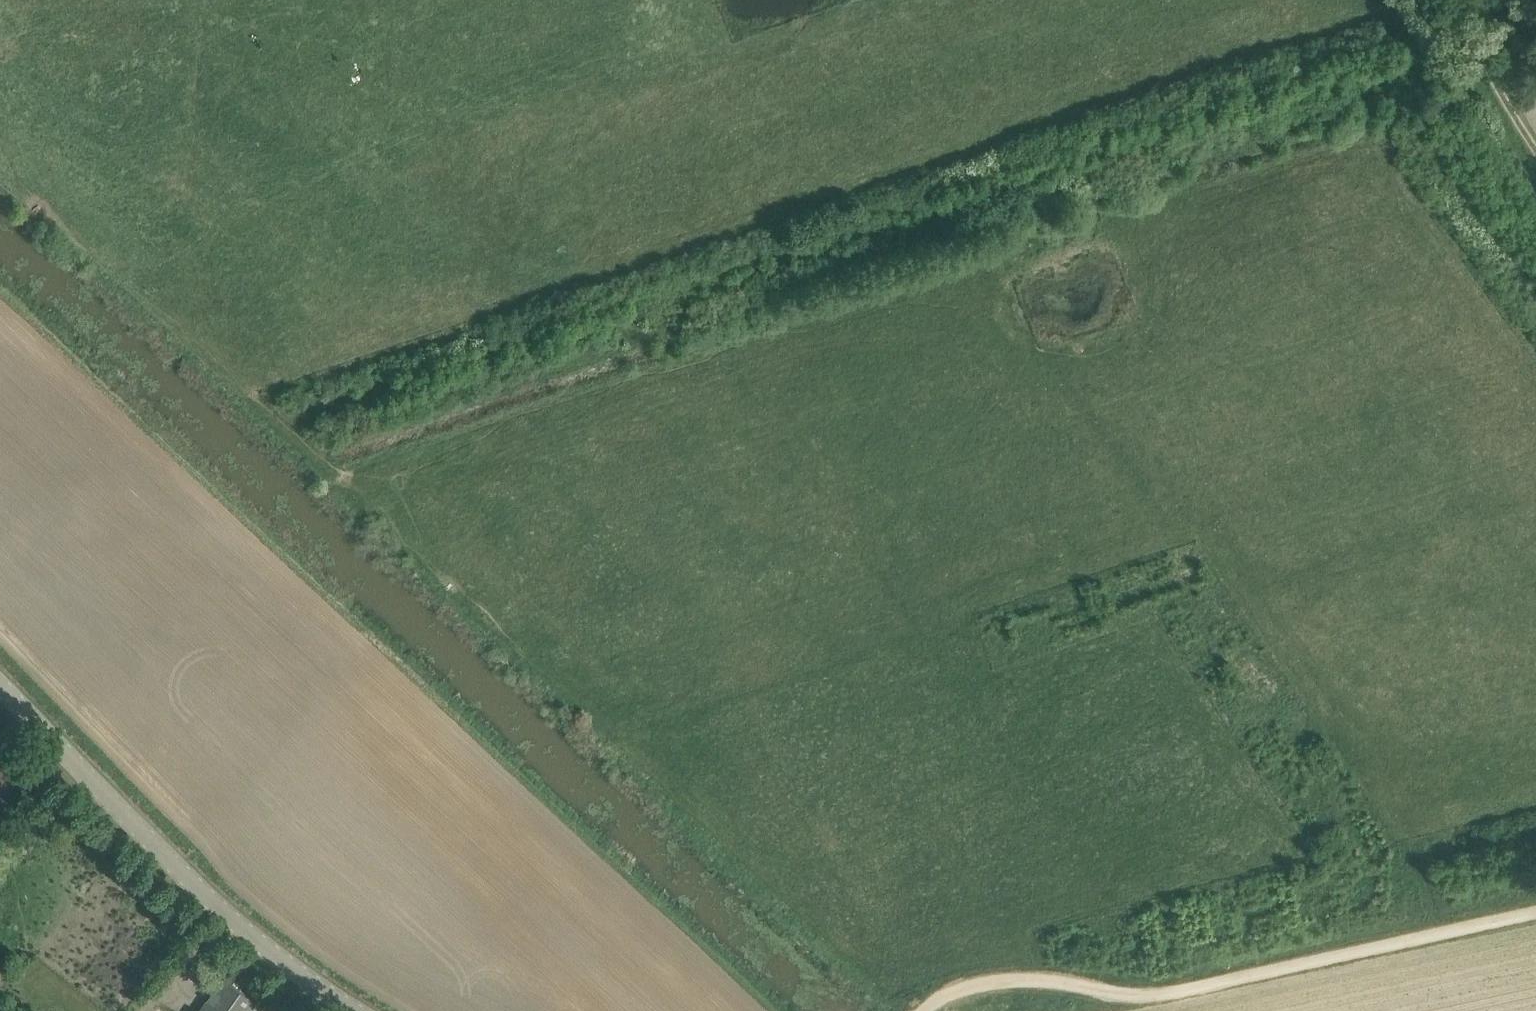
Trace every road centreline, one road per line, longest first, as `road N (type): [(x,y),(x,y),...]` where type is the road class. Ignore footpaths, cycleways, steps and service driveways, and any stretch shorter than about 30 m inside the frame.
road 1 (track): [(1535,912),(1179,992),(1139,998),(1017,979),(968,987),(928,1010)]
road 2 (unclassified): [(364,1010),(193,876),(0,687)]
road 3 (track): [(1443,0),(1535,128)]

